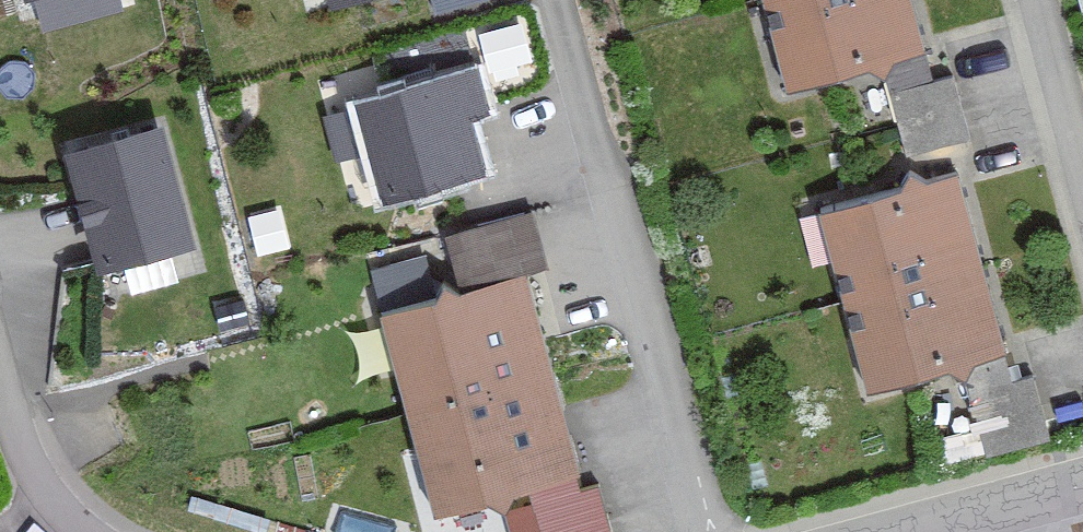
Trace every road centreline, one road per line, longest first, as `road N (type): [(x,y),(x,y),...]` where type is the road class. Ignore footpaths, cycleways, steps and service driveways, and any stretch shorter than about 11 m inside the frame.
road 1 (residential): [(714,531),(557,0)]
road 2 (residential): [(80,531),(22,447),(0,367)]
road 3 (residential): [(1082,171),(1036,0)]
road 4 (residential): [(1082,486),(912,531)]

